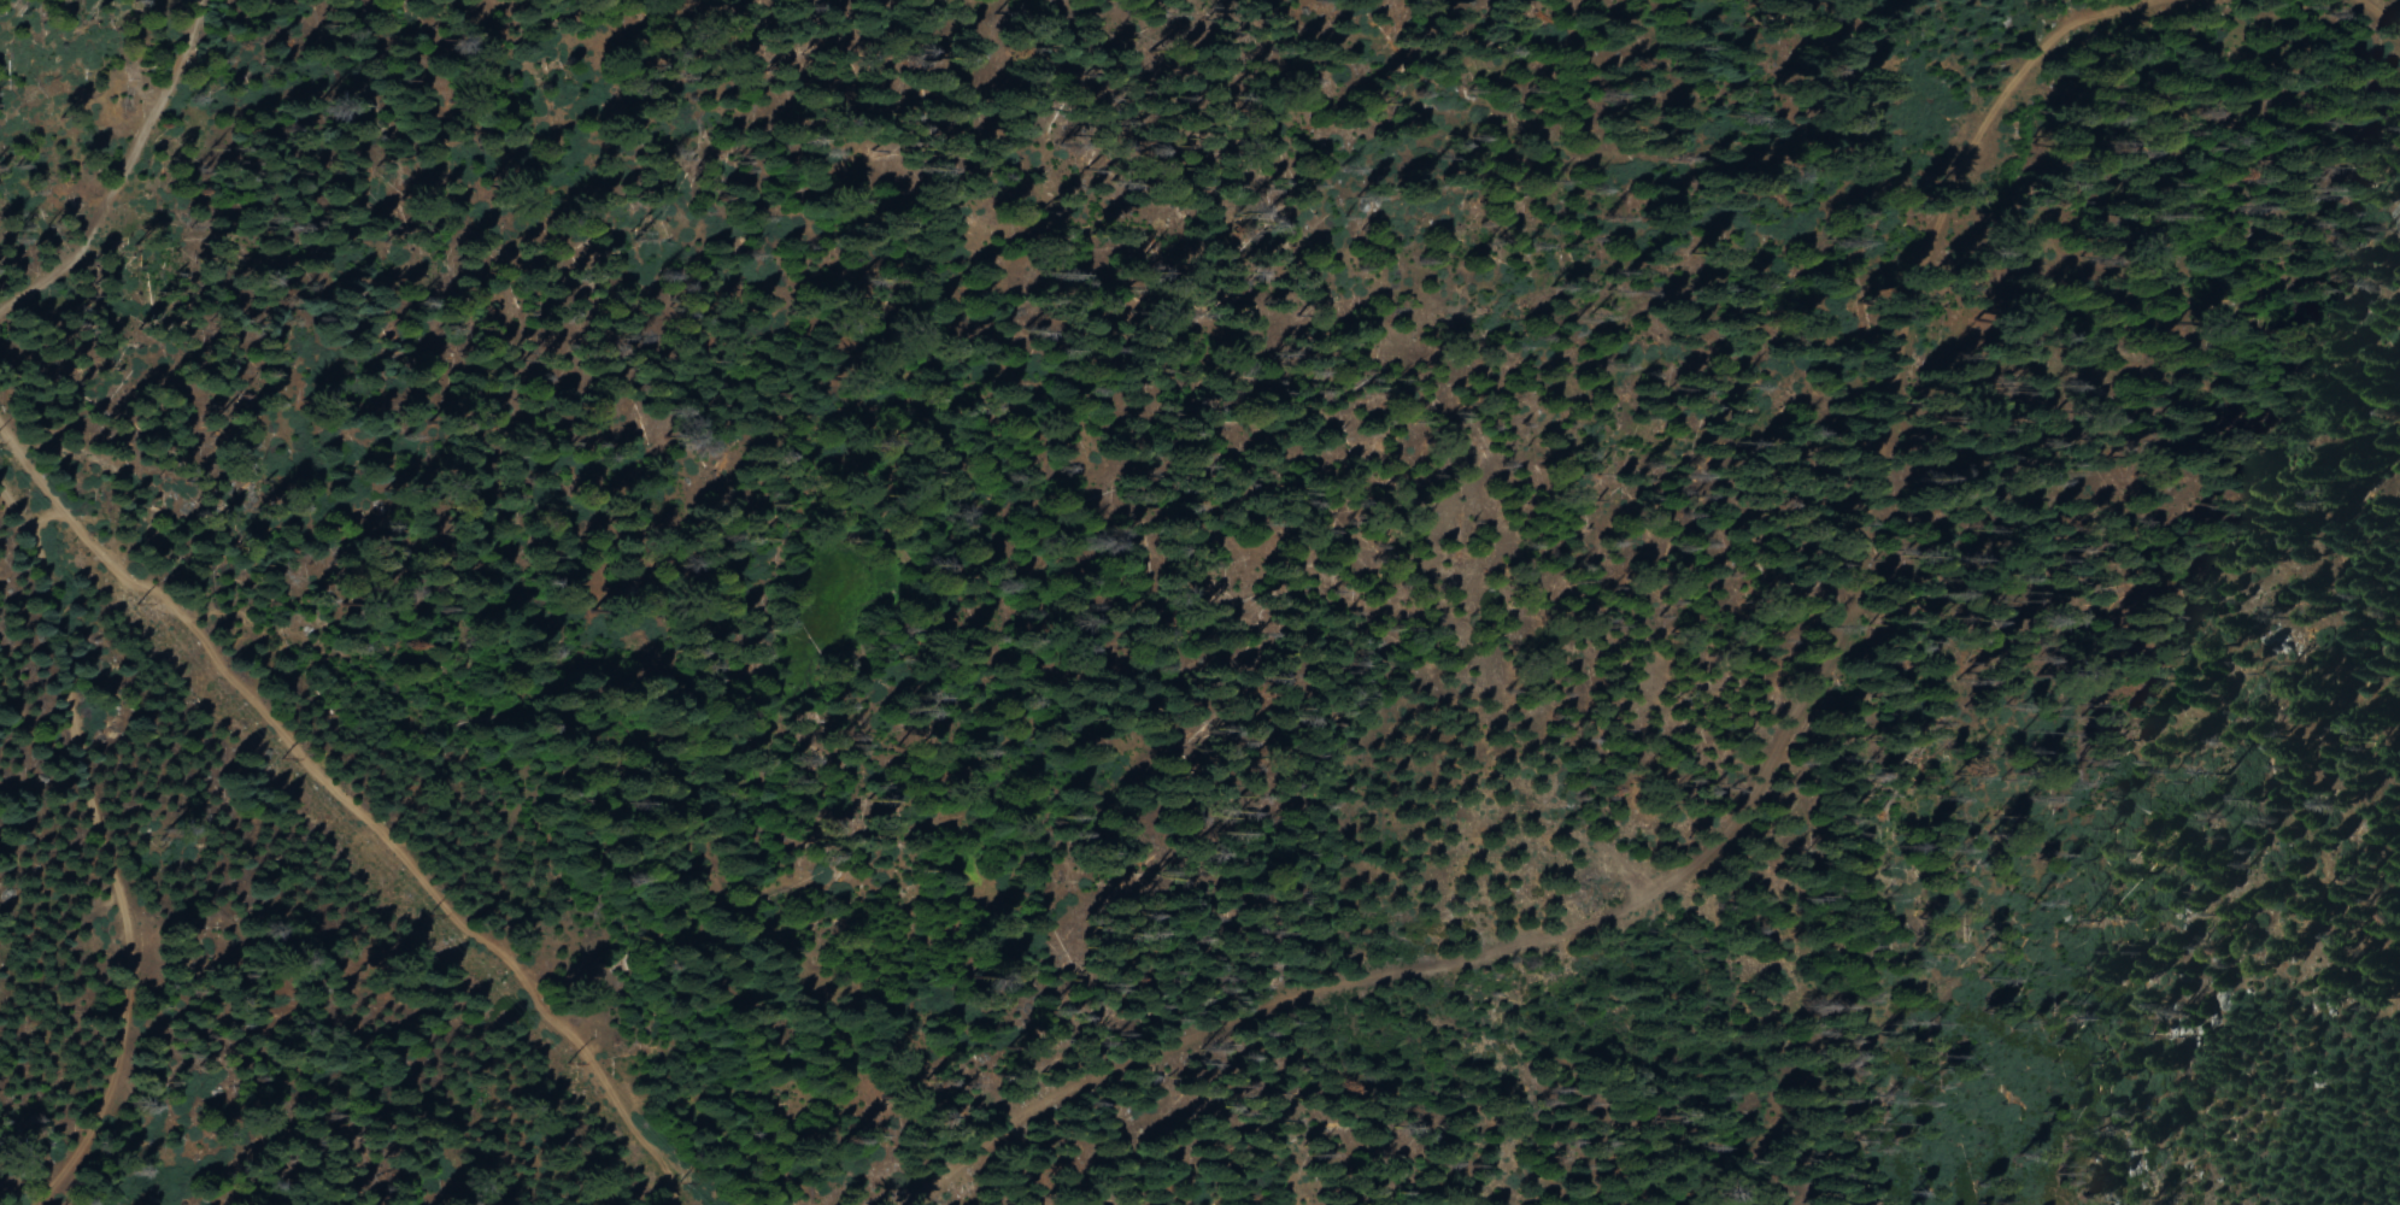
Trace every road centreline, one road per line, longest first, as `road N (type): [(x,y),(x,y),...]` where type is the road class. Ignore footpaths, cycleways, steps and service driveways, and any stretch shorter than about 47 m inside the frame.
road 1 (track): [(50,1204),(121,1007),(119,823),(16,475),(18,433)]
road 2 (track): [(18,433),(22,389),(74,298),(178,186),(243,0)]

